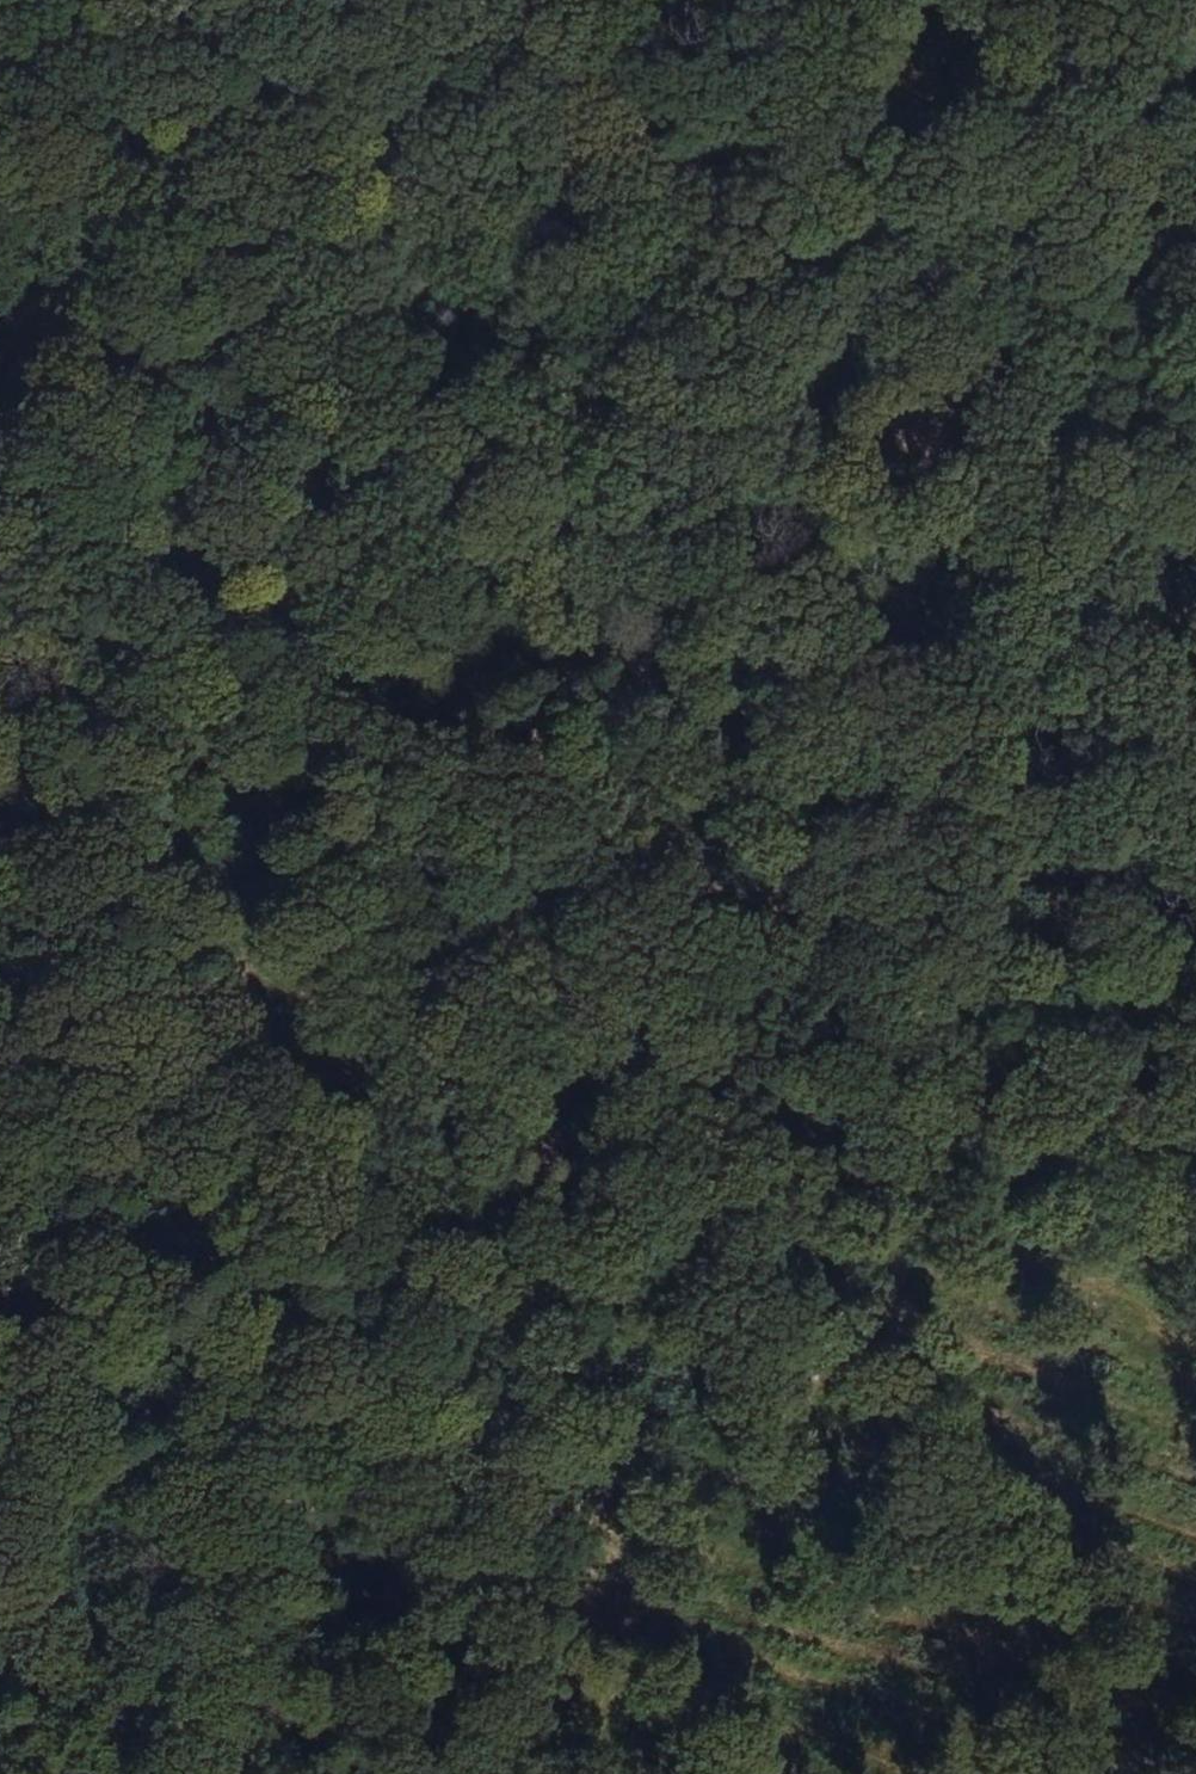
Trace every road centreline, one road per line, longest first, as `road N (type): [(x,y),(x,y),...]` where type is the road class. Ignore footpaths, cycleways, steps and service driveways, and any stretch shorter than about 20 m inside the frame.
road 1 (track): [(1195,247),(802,0)]

